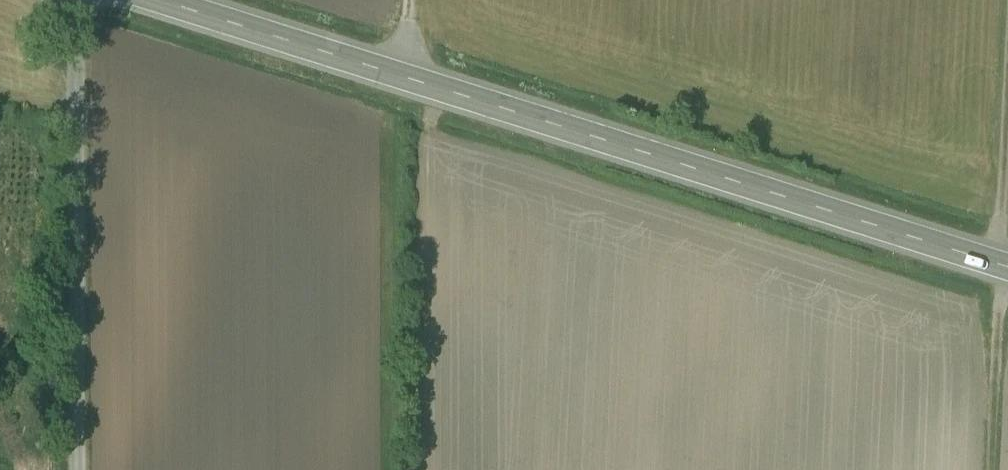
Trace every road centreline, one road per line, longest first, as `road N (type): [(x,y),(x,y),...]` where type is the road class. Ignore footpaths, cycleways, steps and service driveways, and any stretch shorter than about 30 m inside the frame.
road 1 (secondary): [(154,0),(1007,270)]
road 2 (unclassified): [(77,469),(75,0)]

